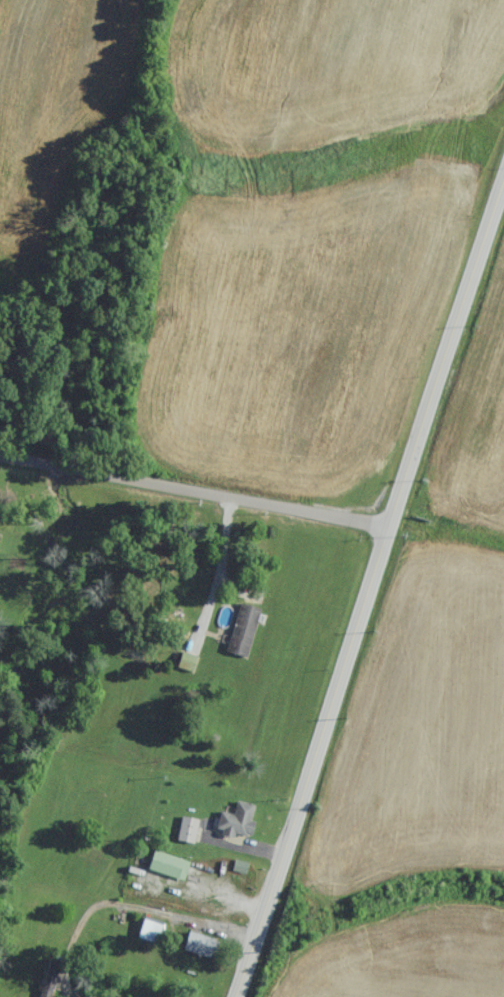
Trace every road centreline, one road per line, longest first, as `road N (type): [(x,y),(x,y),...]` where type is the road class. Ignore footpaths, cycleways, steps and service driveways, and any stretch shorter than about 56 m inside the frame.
road 1 (secondary): [(234,996),(503,193)]
road 2 (residential): [(388,530),(0,450)]

